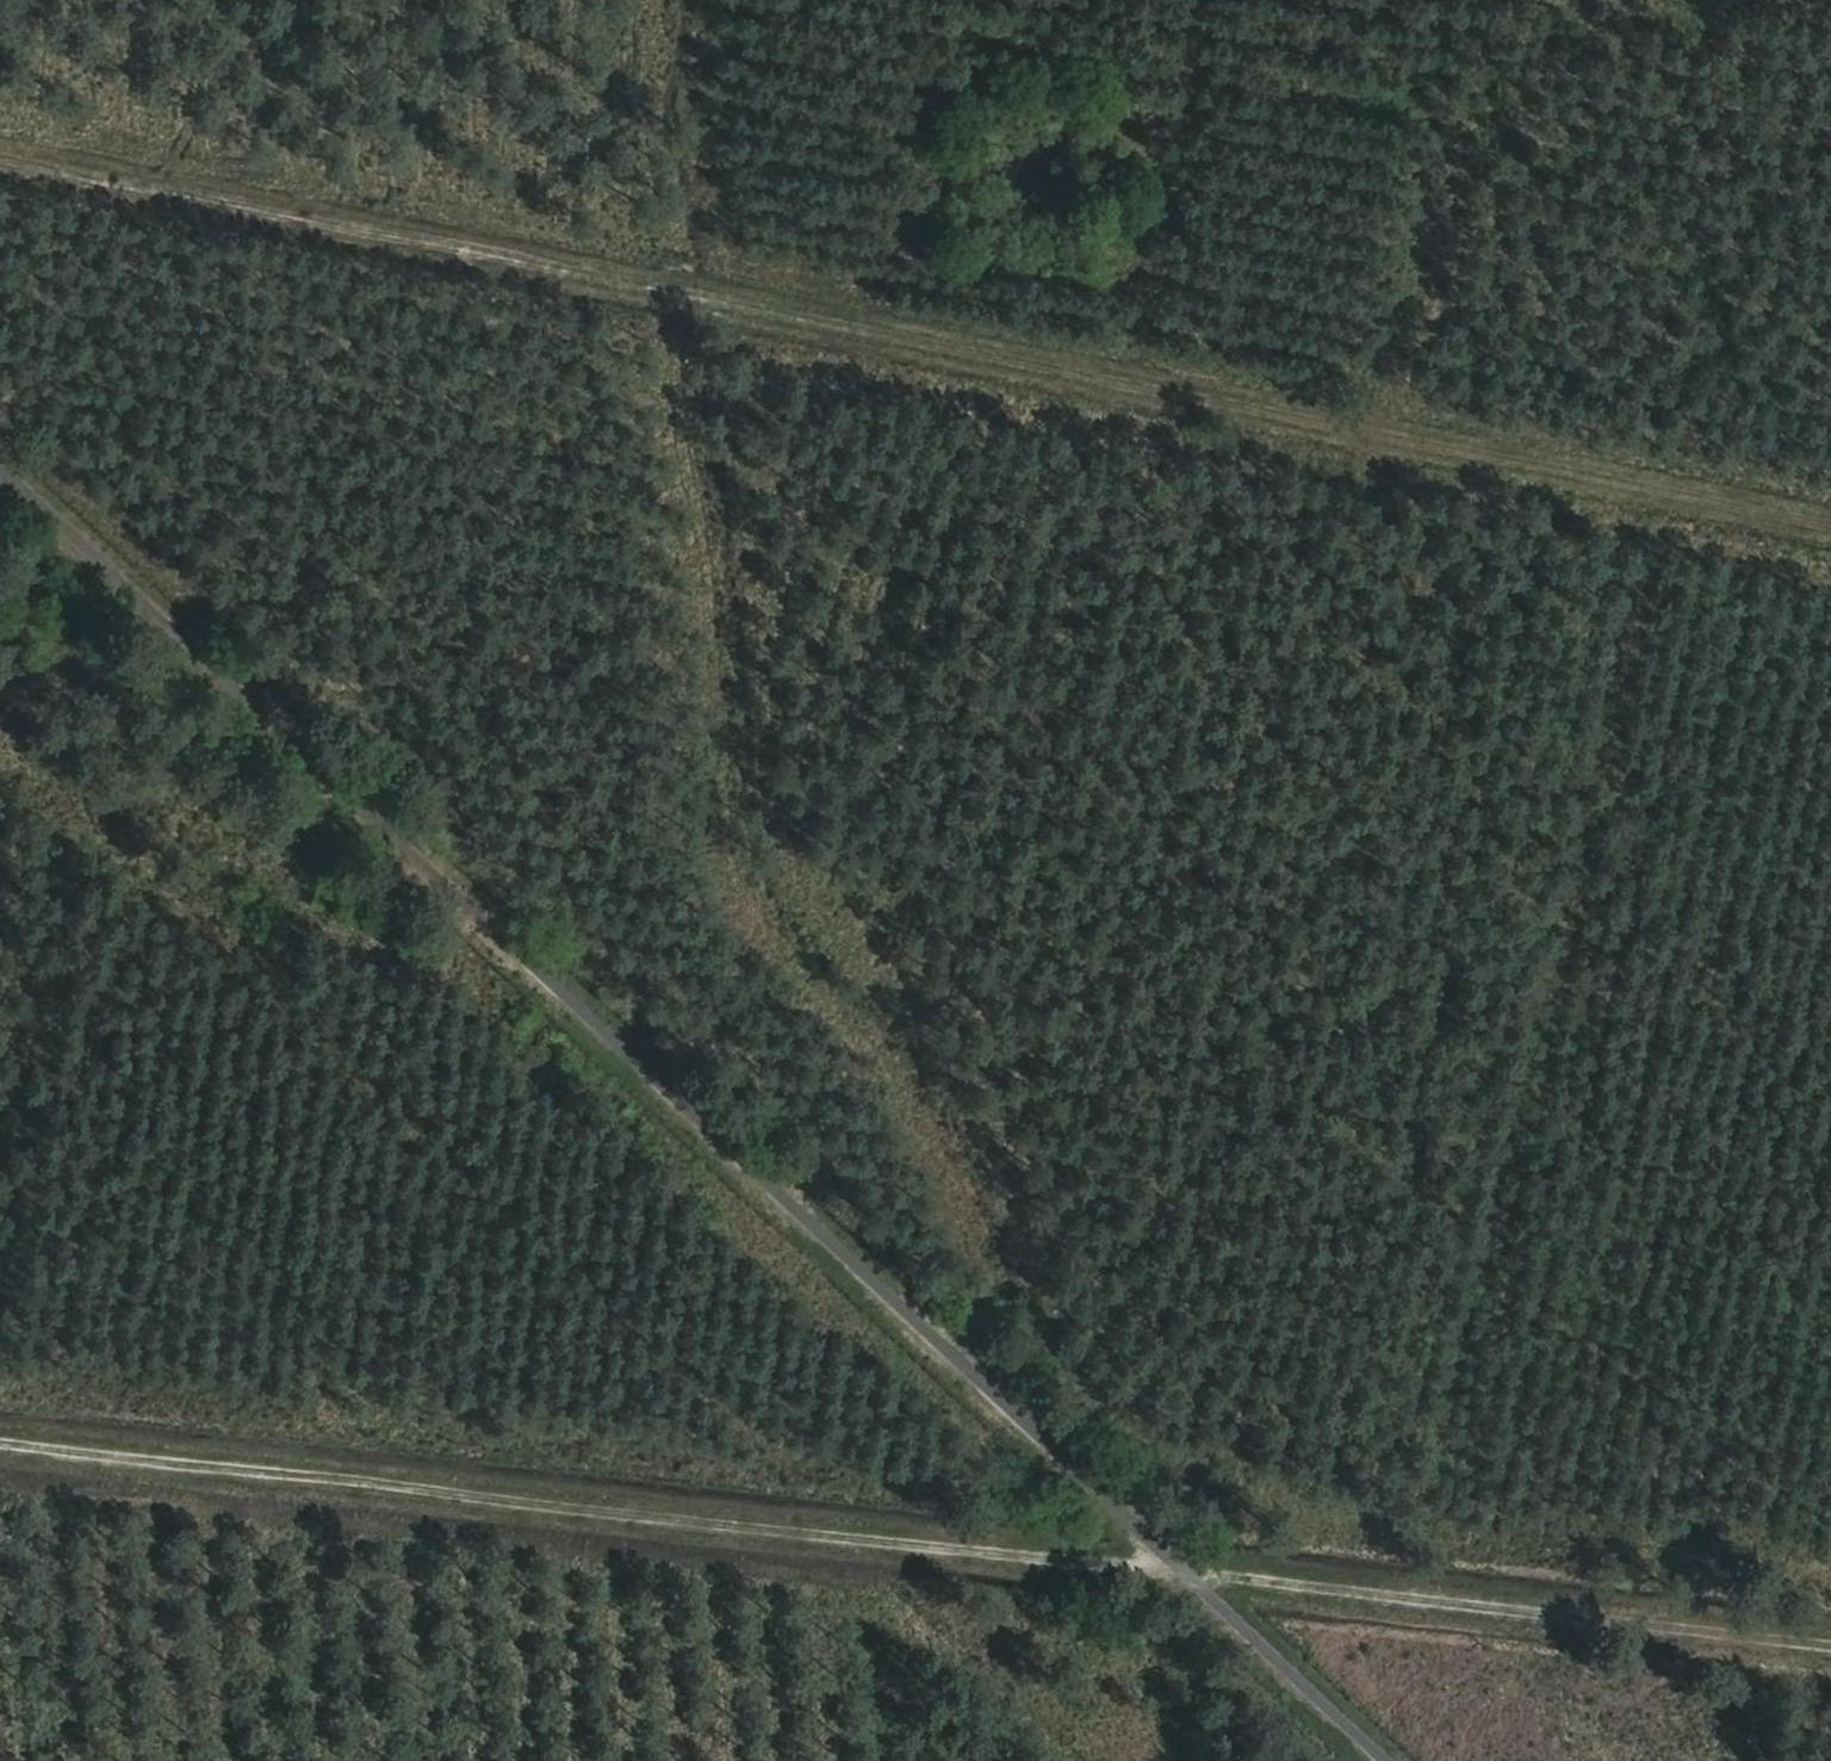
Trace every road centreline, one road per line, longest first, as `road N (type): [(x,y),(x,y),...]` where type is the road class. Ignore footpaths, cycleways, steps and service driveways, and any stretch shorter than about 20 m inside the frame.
road 1 (track): [(1830,548),(709,324),(0,134)]
road 2 (track): [(0,1441),(1830,1646)]

